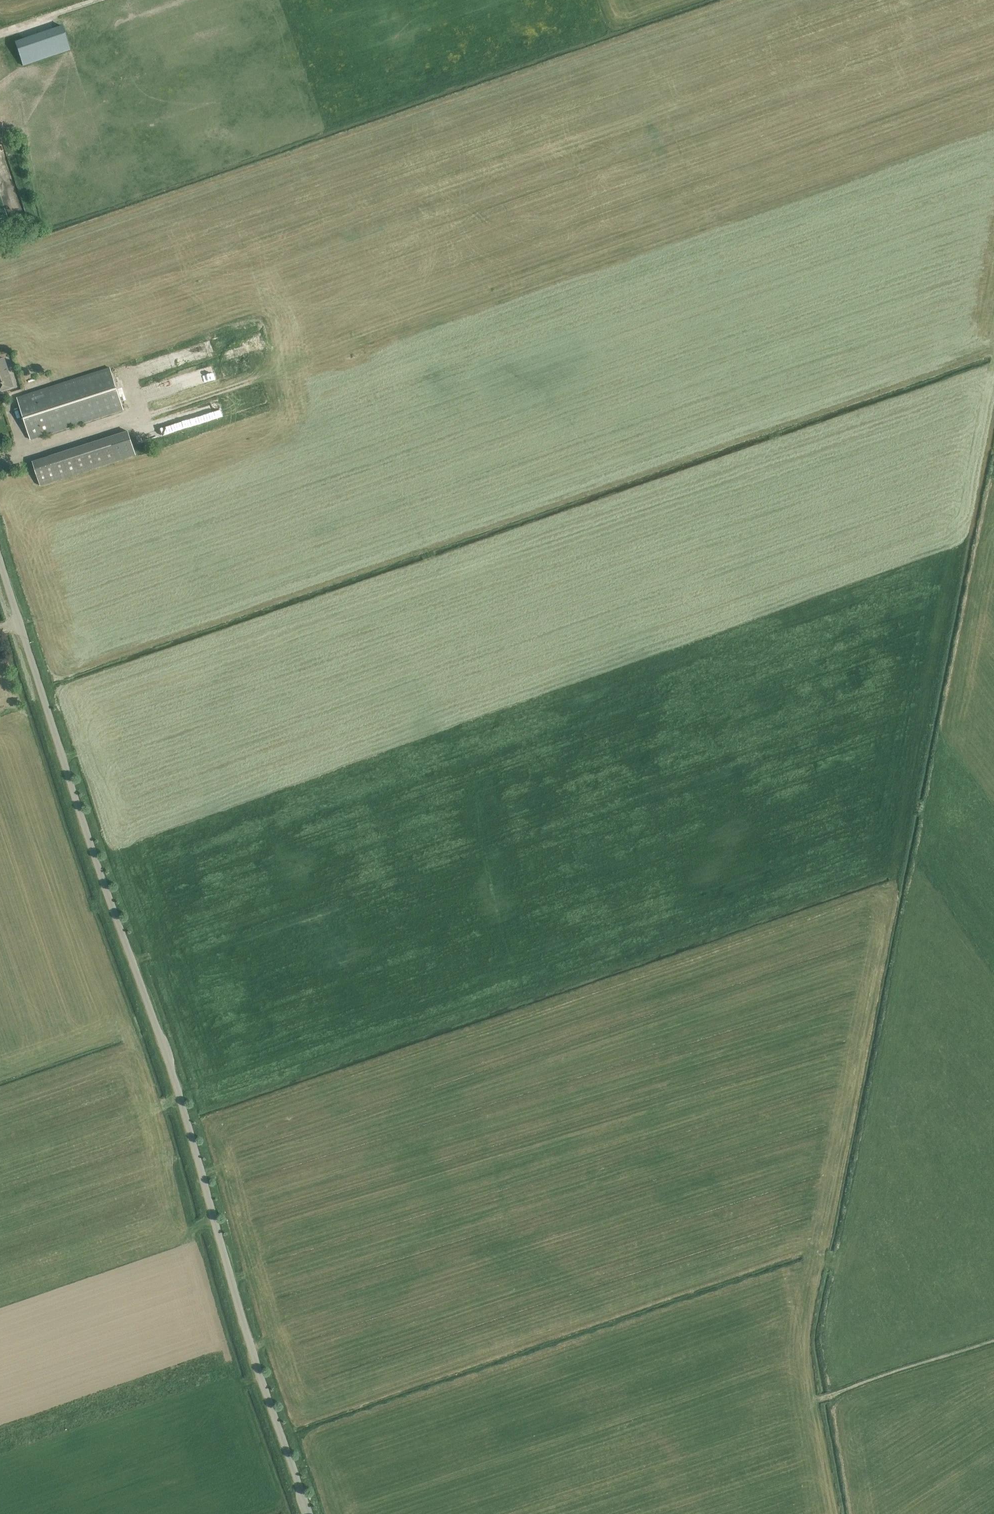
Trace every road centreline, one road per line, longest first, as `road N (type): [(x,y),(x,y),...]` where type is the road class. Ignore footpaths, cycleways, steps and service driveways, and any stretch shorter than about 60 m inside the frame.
road 1 (unclassified): [(311,1513),(0,563)]

